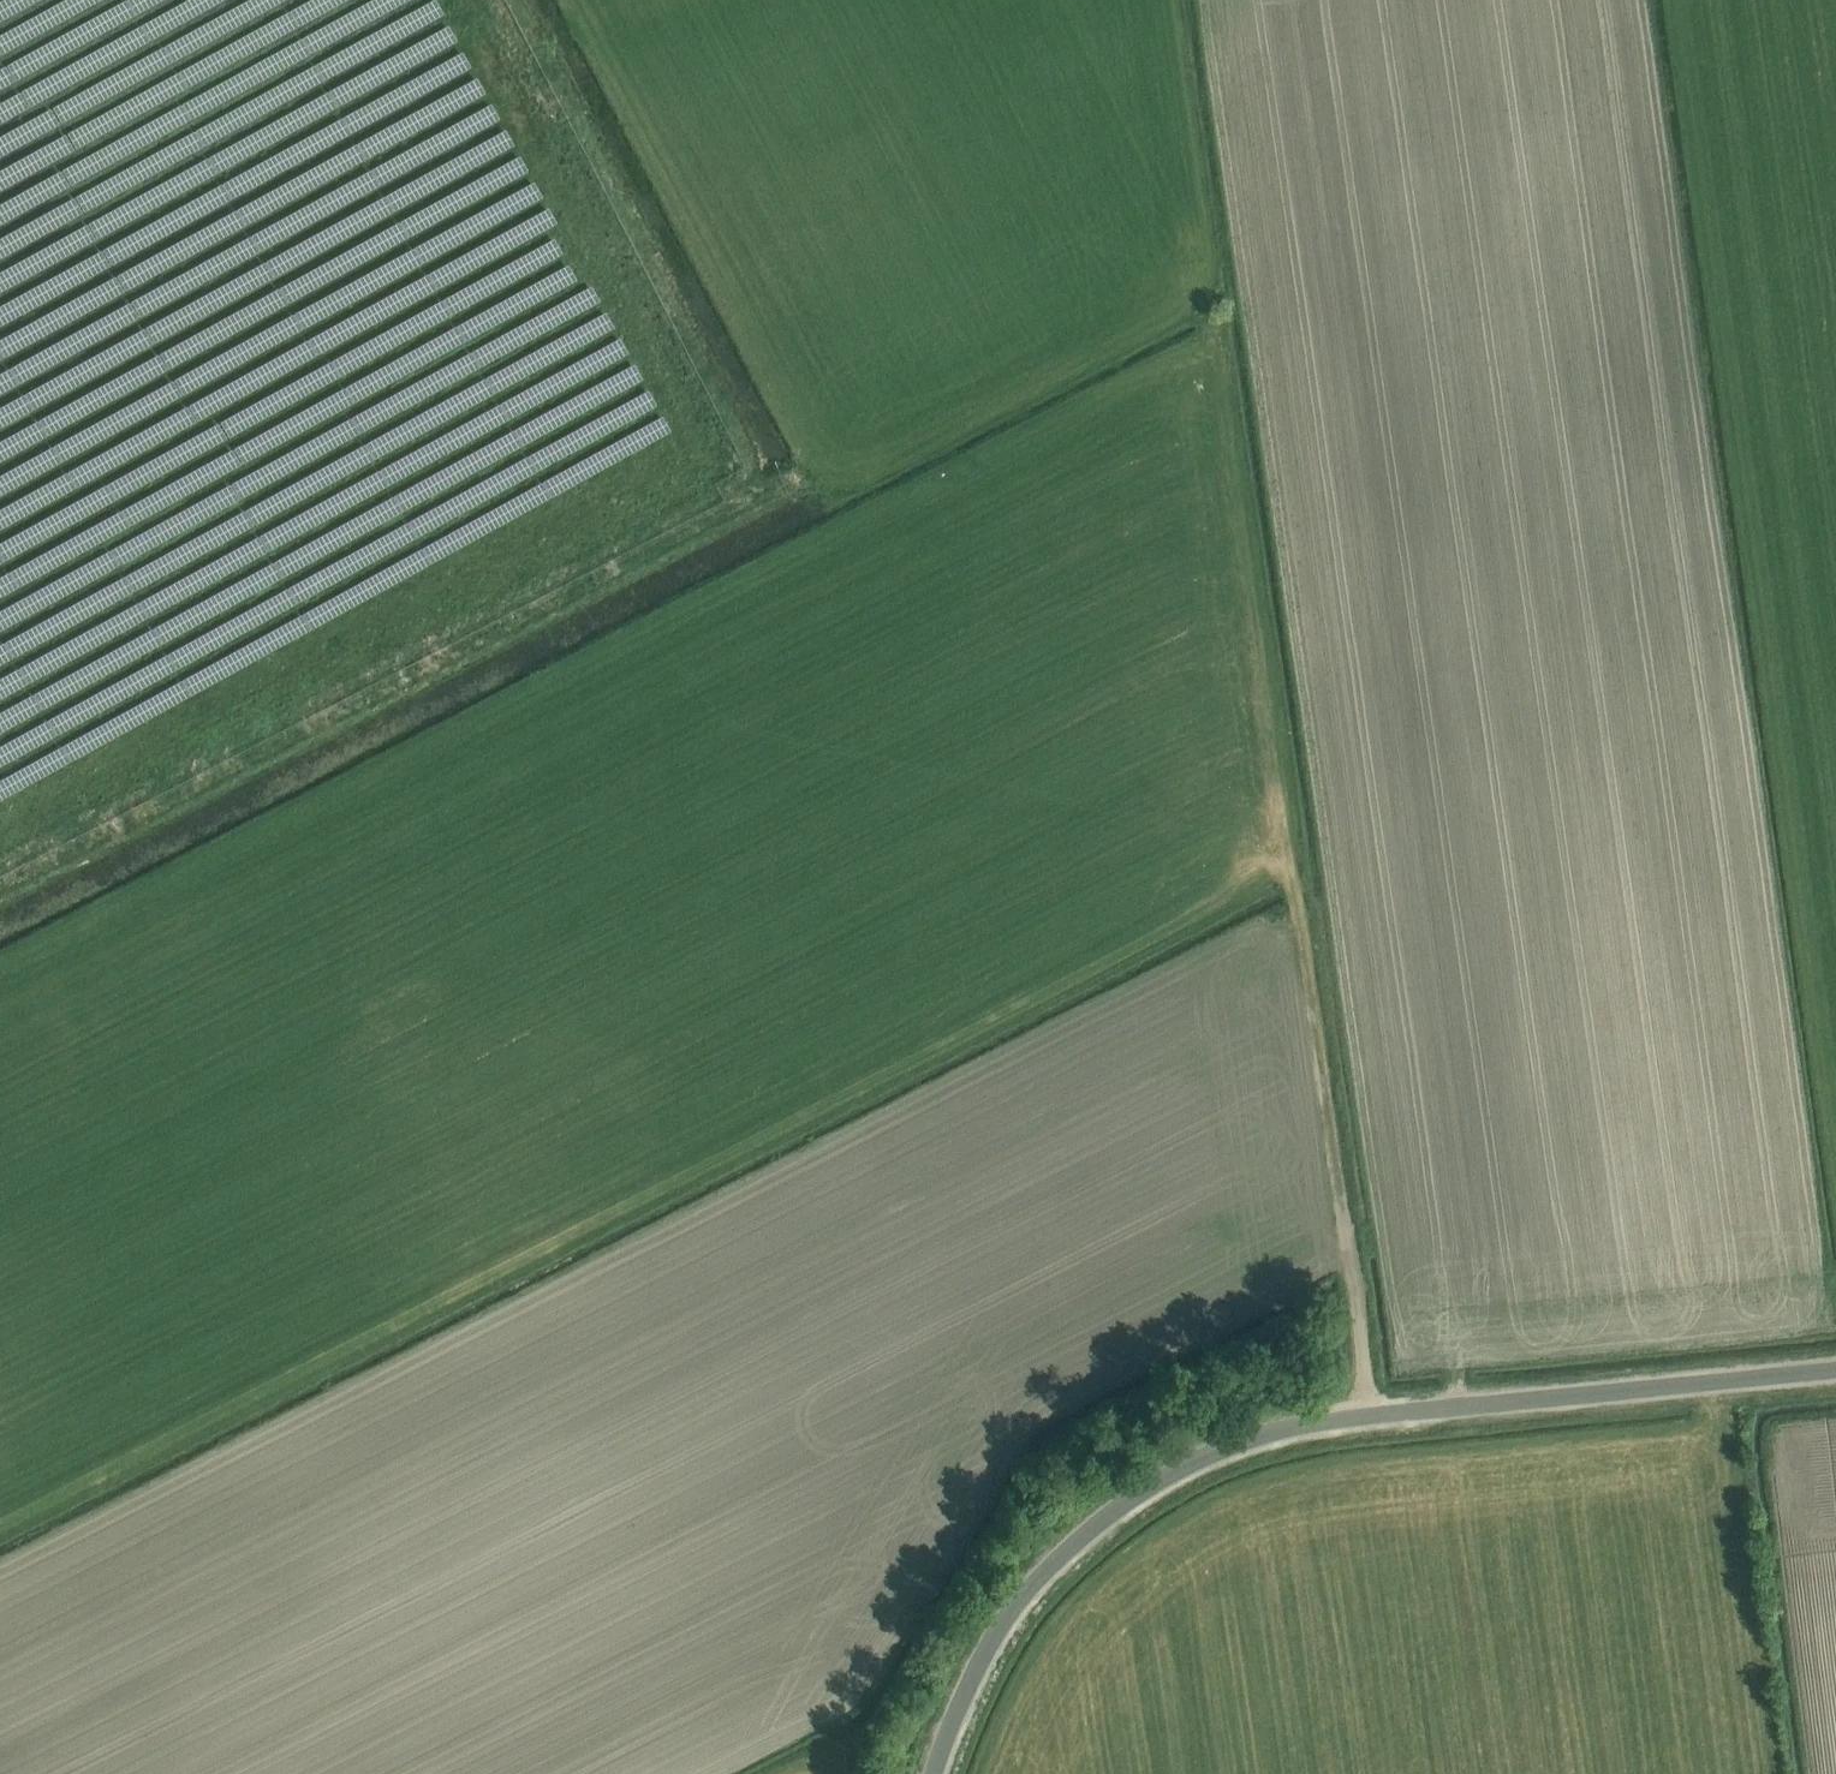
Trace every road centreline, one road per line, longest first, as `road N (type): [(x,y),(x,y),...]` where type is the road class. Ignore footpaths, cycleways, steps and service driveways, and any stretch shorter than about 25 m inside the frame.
road 1 (unclassified): [(935,1773),(970,1687),(1043,1577),(1127,1503),(1198,1465),(1367,1417),(1835,1366)]

